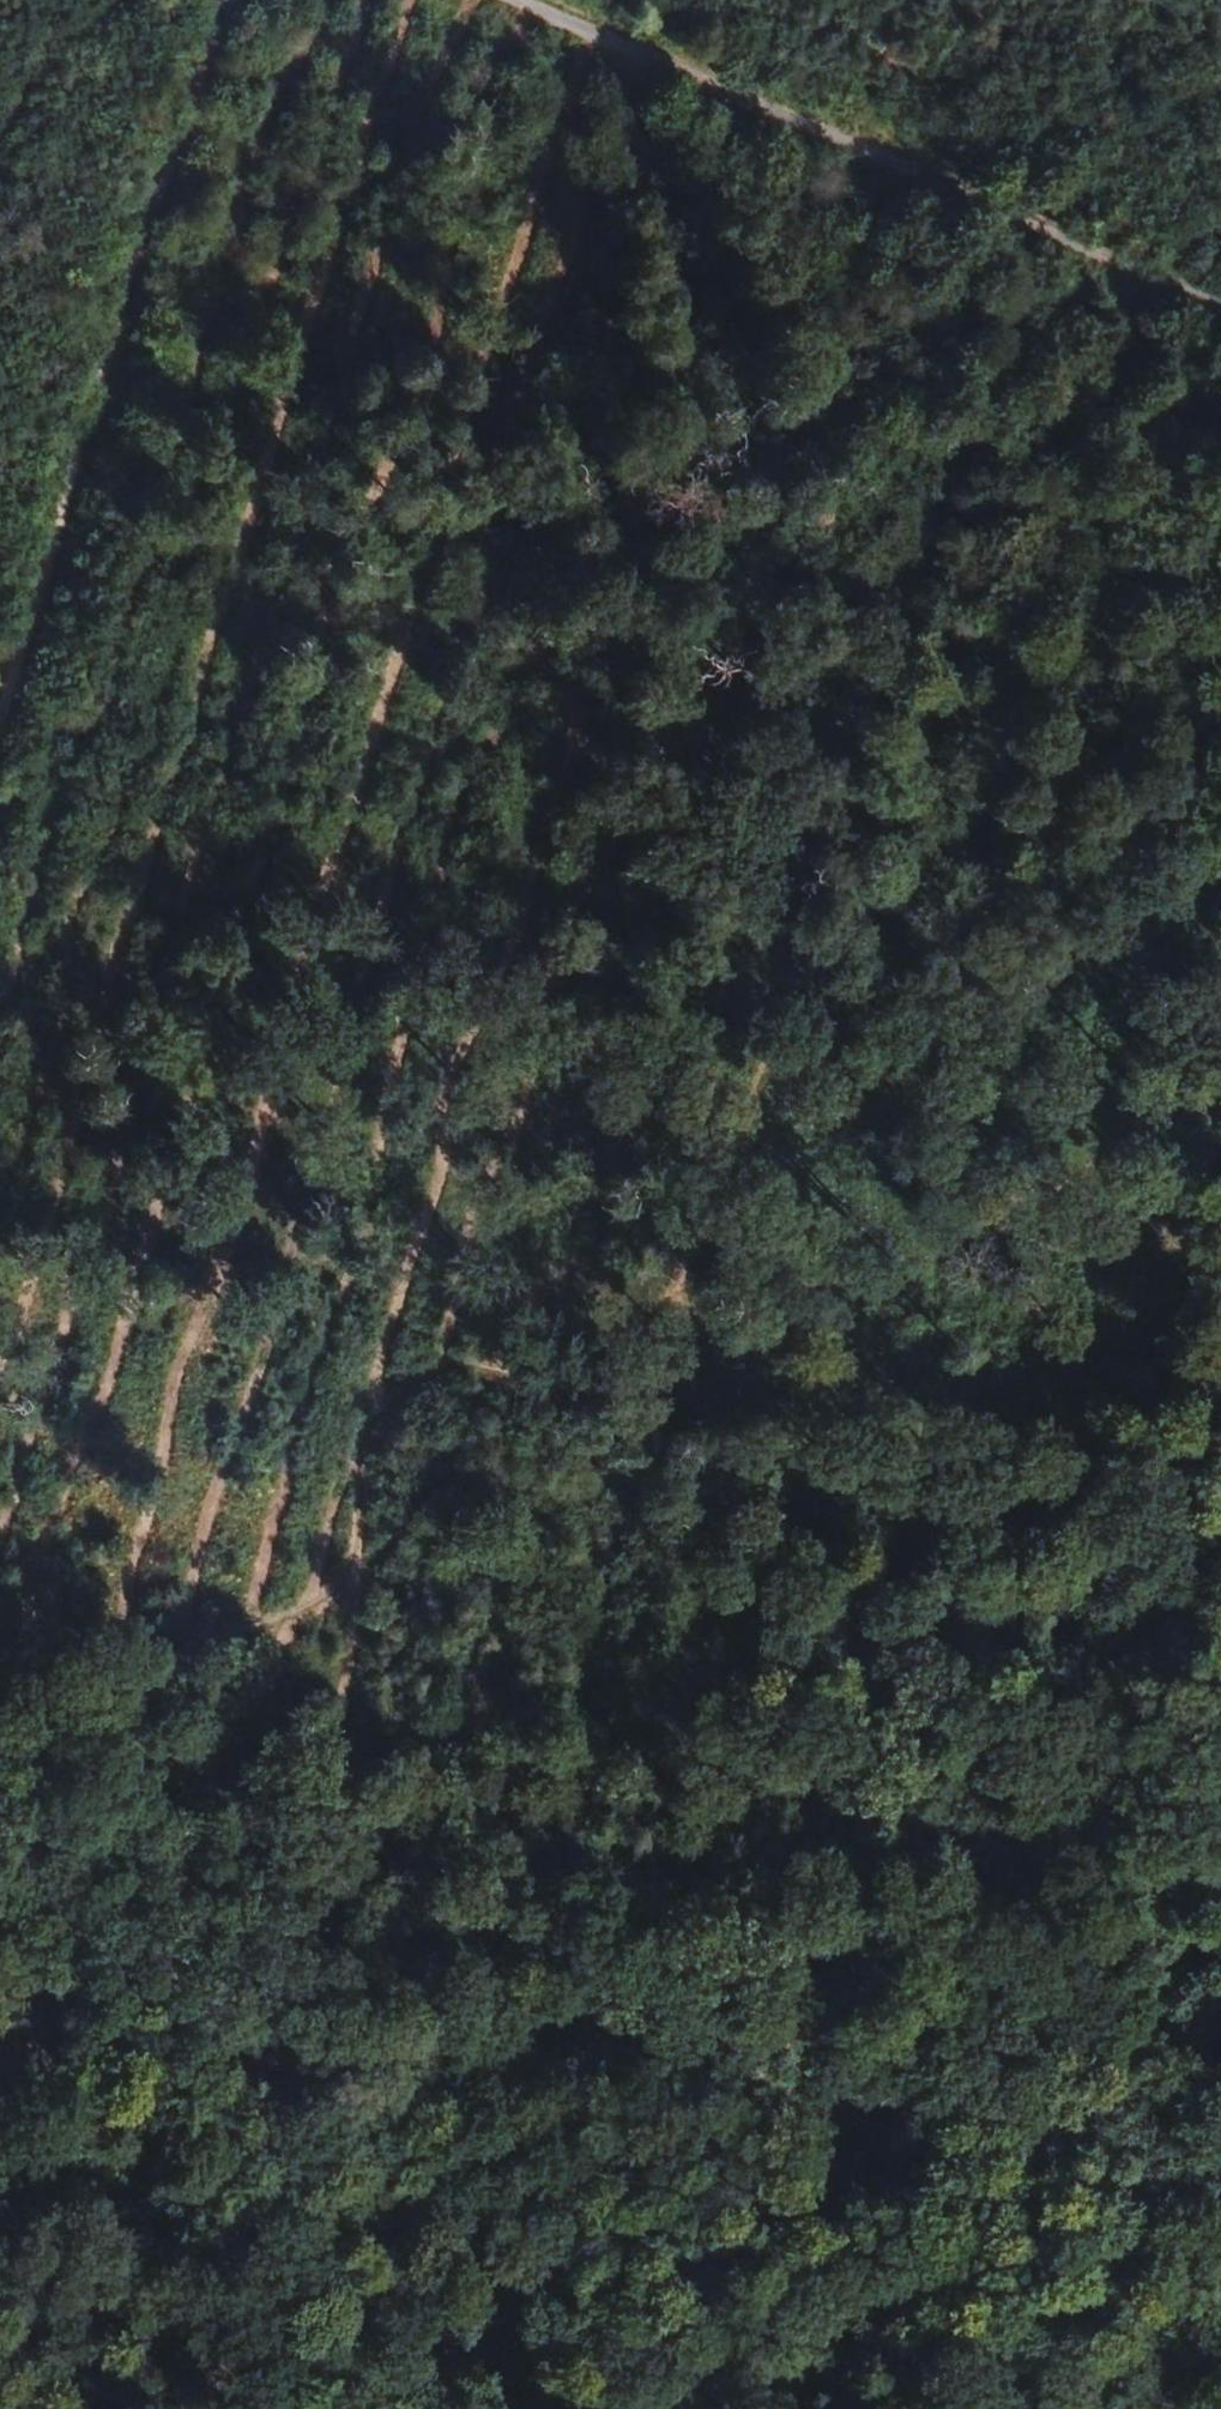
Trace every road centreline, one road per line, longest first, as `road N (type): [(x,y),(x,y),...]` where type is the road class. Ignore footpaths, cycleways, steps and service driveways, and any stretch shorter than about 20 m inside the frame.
road 1 (track): [(1220,1078),(0,1759)]
road 2 (track): [(0,2147),(579,2408)]
road 3 (track): [(0,107),(123,0)]

